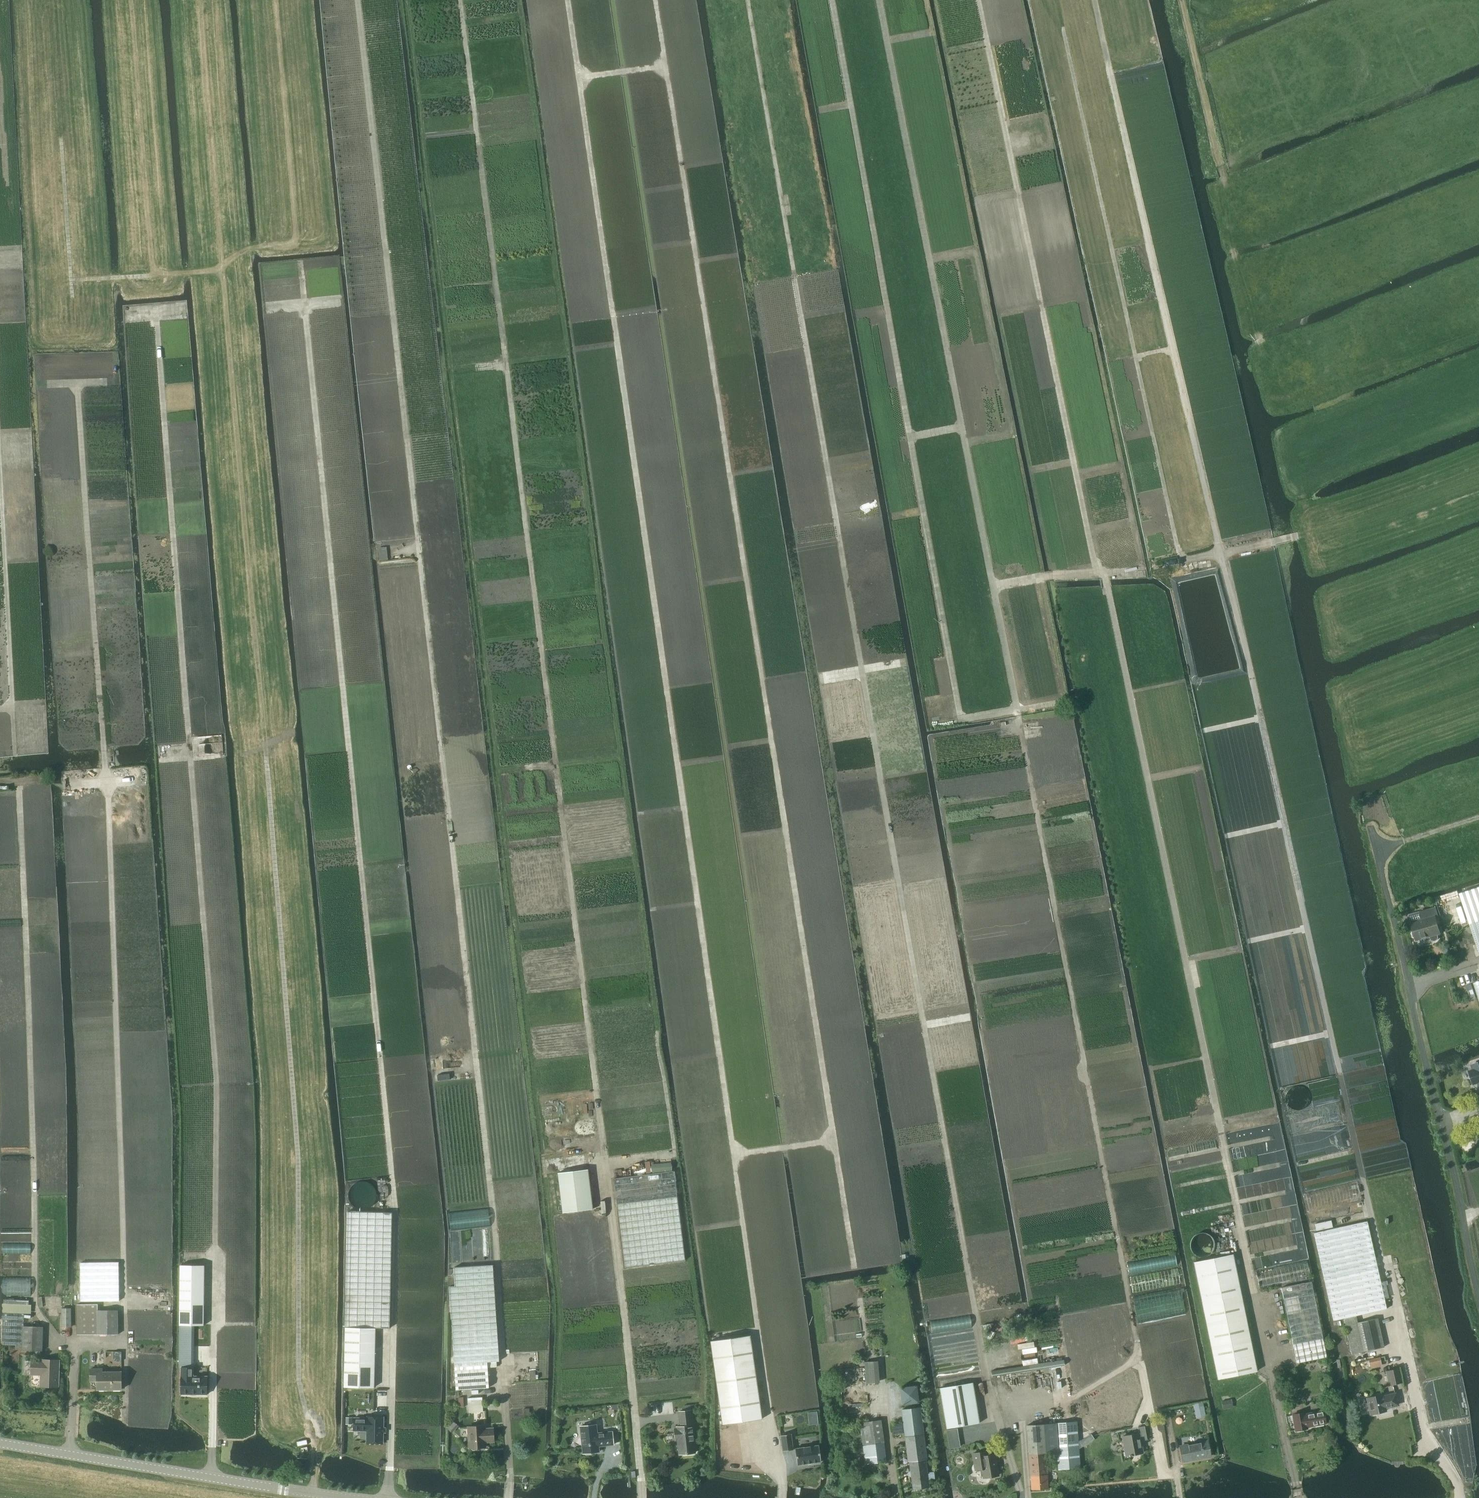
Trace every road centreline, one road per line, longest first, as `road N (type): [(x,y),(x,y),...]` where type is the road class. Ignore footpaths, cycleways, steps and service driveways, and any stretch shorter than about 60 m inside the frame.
road 1 (track): [(782,1485),(567,0)]
road 2 (track): [(1156,1430),(878,0)]
road 3 (track): [(999,1424),(747,0)]
road 4 (track): [(504,1370),(357,0)]
road 5 (track): [(1258,1304),(978,0)]
road 6 (track): [(655,0),(831,1140),(732,1155)]
road 7 (track): [(1094,0),(1369,1207)]
road 8 (track): [(607,1162),(460,0)]
road 9 (track): [(393,1328),(395,1213),(300,267)]
road 10 (track): [(73,1345),(124,1344),(107,785),(77,383)]
road 11 (track): [(215,1261),(217,1093),(156,311)]
road 12 (track): [(832,0),(960,719),(1017,708)]
road 13 (track): [(315,1450),(298,1381),(298,1168),(266,756)]
road 14 (track): [(1180,560),(1057,0)]
road 15 (track): [(19,791),(34,1308),(73,1345)]
road 16 (tertiary): [(355,1497),(0,1443)]
road 17 (unclassified): [(1478,1290),(1410,986)]
road 18 (track): [(0,495),(11,708),(0,708)]
road 19 (track): [(1103,574),(1298,535)]
road 20 (track): [(618,1264),(607,1162),(674,1154)]
road 21 (track): [(831,1140),(853,1267)]
road 22 (track): [(884,1401),(879,1357),(866,1356),(857,1285)]

